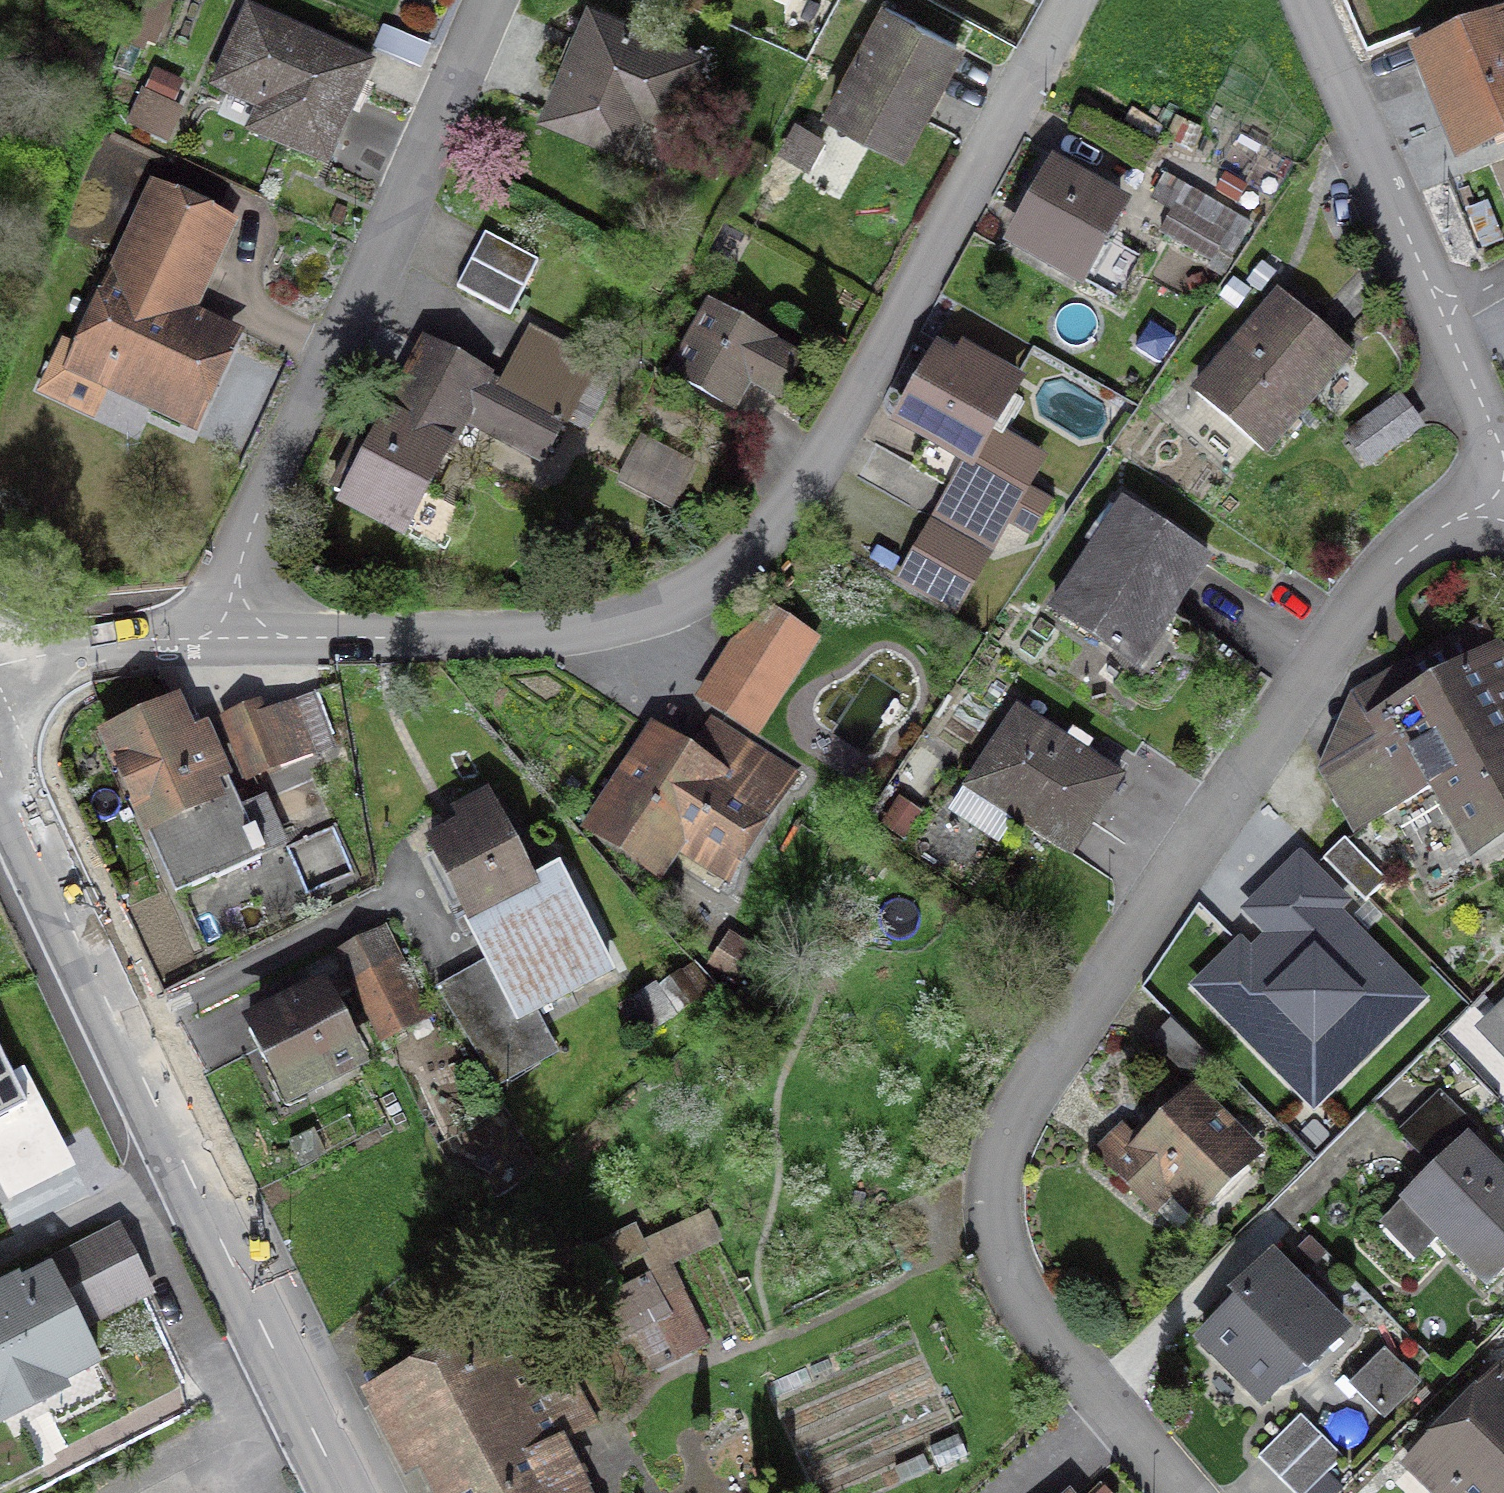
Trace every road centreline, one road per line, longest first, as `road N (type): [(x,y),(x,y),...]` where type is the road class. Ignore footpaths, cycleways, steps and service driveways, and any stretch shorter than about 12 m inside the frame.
road 1 (residential): [(1180,1492),(1018,1308),(997,1199),(1005,1151),(1353,609),(1438,537),(1503,504)]
road 2 (residential): [(234,638),(560,638),(662,612),(741,563),(829,445),(1071,0)]
road 3 (secondary): [(351,1492),(120,1034),(0,769)]
road 4 (residential): [(234,638),(240,543),(483,0)]
road 5 (residential): [(1503,474),(1297,0)]
road 6 (residential): [(0,658),(135,640),(234,638)]

